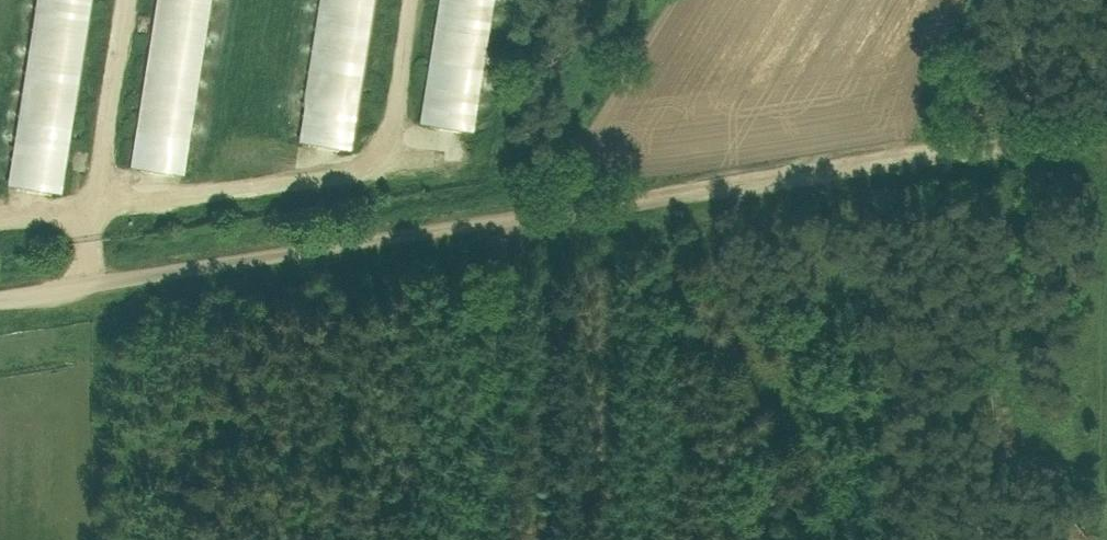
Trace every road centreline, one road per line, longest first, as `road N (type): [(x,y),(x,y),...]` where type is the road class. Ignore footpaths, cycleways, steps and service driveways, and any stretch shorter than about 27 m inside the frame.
road 1 (unclassified): [(0,299),(1106,129)]
road 2 (track): [(624,0),(580,68),(535,216),(487,539)]

